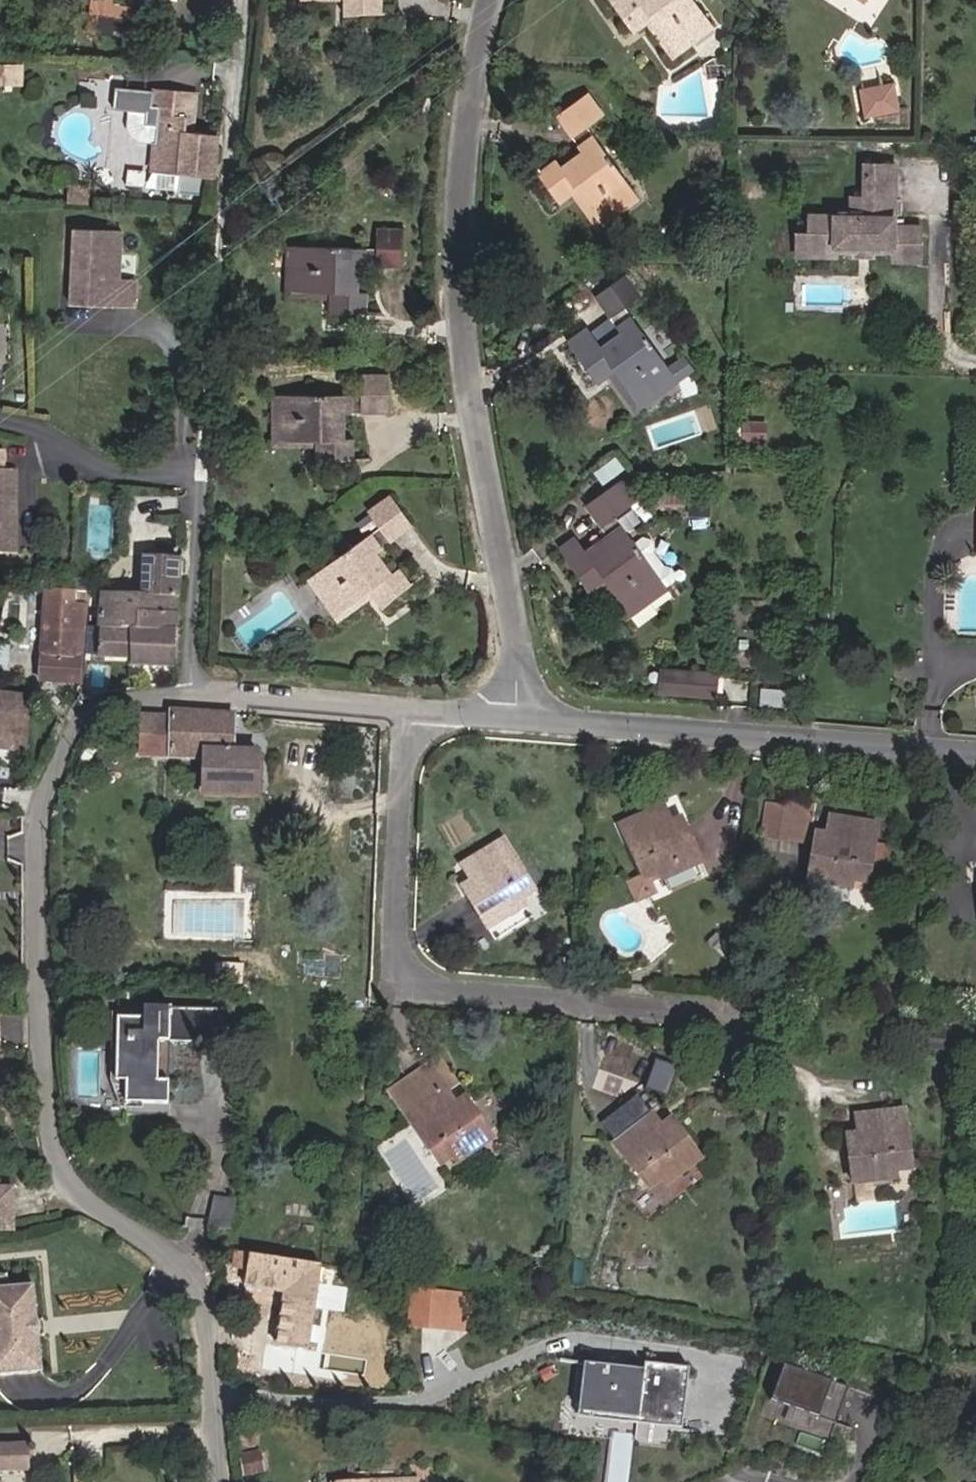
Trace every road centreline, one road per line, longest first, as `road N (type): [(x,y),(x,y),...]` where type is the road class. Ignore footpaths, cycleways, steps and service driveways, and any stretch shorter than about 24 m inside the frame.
road 1 (residential): [(219,1481),(199,1299),(171,1256),(66,1170),(46,1113),(41,815),(84,711),(202,692)]
road 2 (residential): [(489,0),(476,39),(460,178),(468,383),(516,635),(520,711)]
road 3 (residential): [(415,706),(399,979),(746,999)]
road 4 (residential): [(212,480),(243,0)]
road 5 (residential): [(520,711),(975,753)]
road 6 (residential): [(212,480),(85,472),(59,462),(47,439),(0,426)]
road 7 (unknown): [(298,165),(476,39)]
road 8 (residential): [(202,692),(415,706)]
road 9 (residential): [(202,692),(212,480)]

